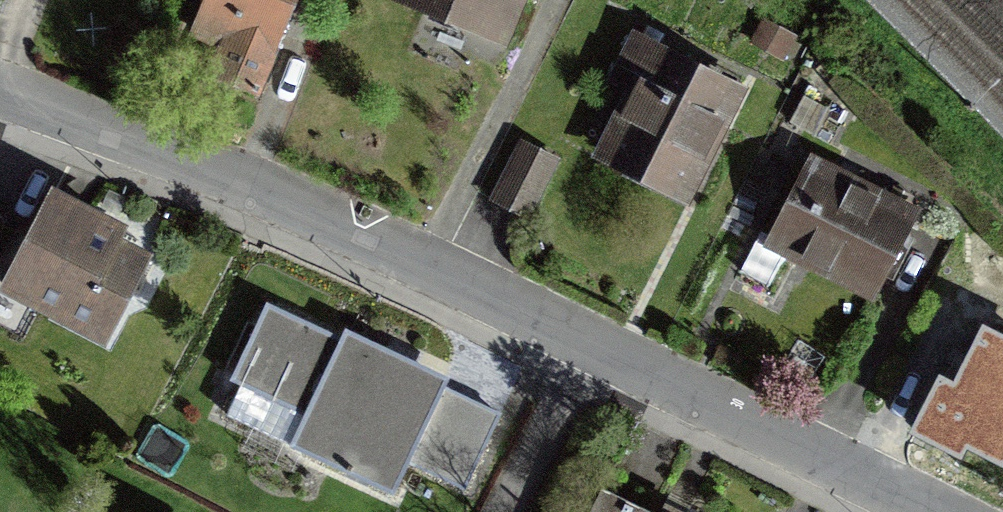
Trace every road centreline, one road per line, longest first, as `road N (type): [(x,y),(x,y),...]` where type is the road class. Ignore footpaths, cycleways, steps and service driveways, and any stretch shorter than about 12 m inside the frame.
road 1 (residential): [(0,90),(190,157),(344,226),(937,511)]

